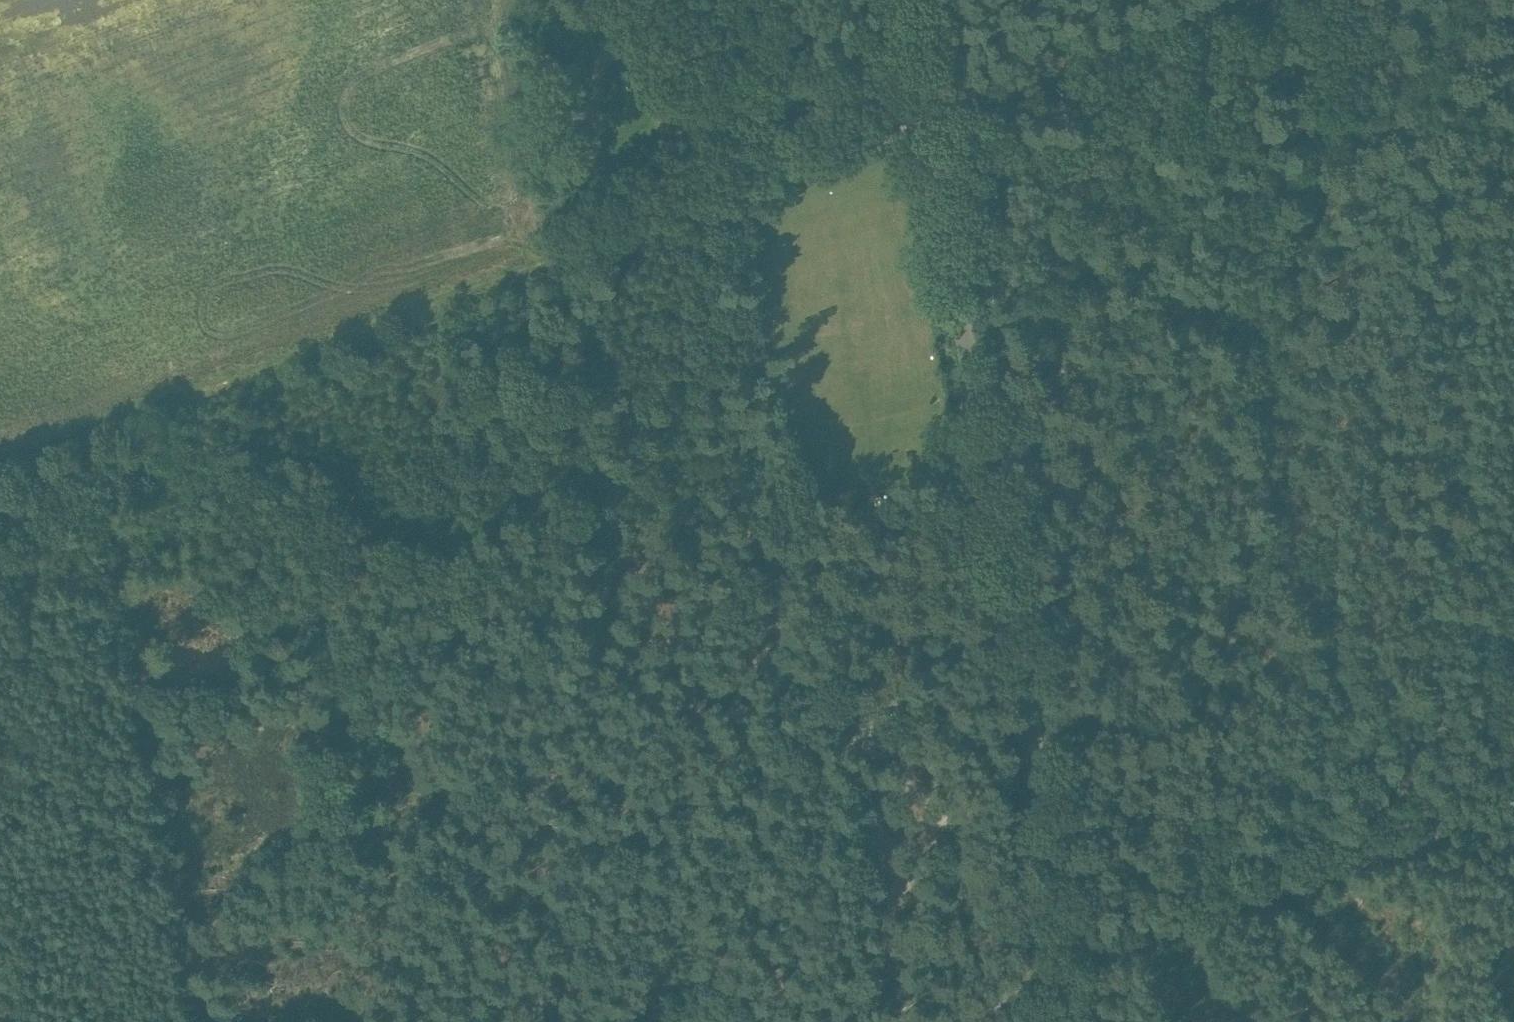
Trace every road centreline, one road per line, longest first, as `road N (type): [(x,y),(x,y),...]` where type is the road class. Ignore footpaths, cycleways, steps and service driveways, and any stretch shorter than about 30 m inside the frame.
road 1 (unclassified): [(1065,977),(900,0)]
road 2 (track): [(920,111),(91,420),(89,458)]
road 3 (track): [(89,458),(186,1021)]
road 4 (track): [(1065,977),(1473,821)]
road 5 (track): [(920,111),(1223,0)]
road 6 (unclassified): [(946,1021),(1065,977)]

